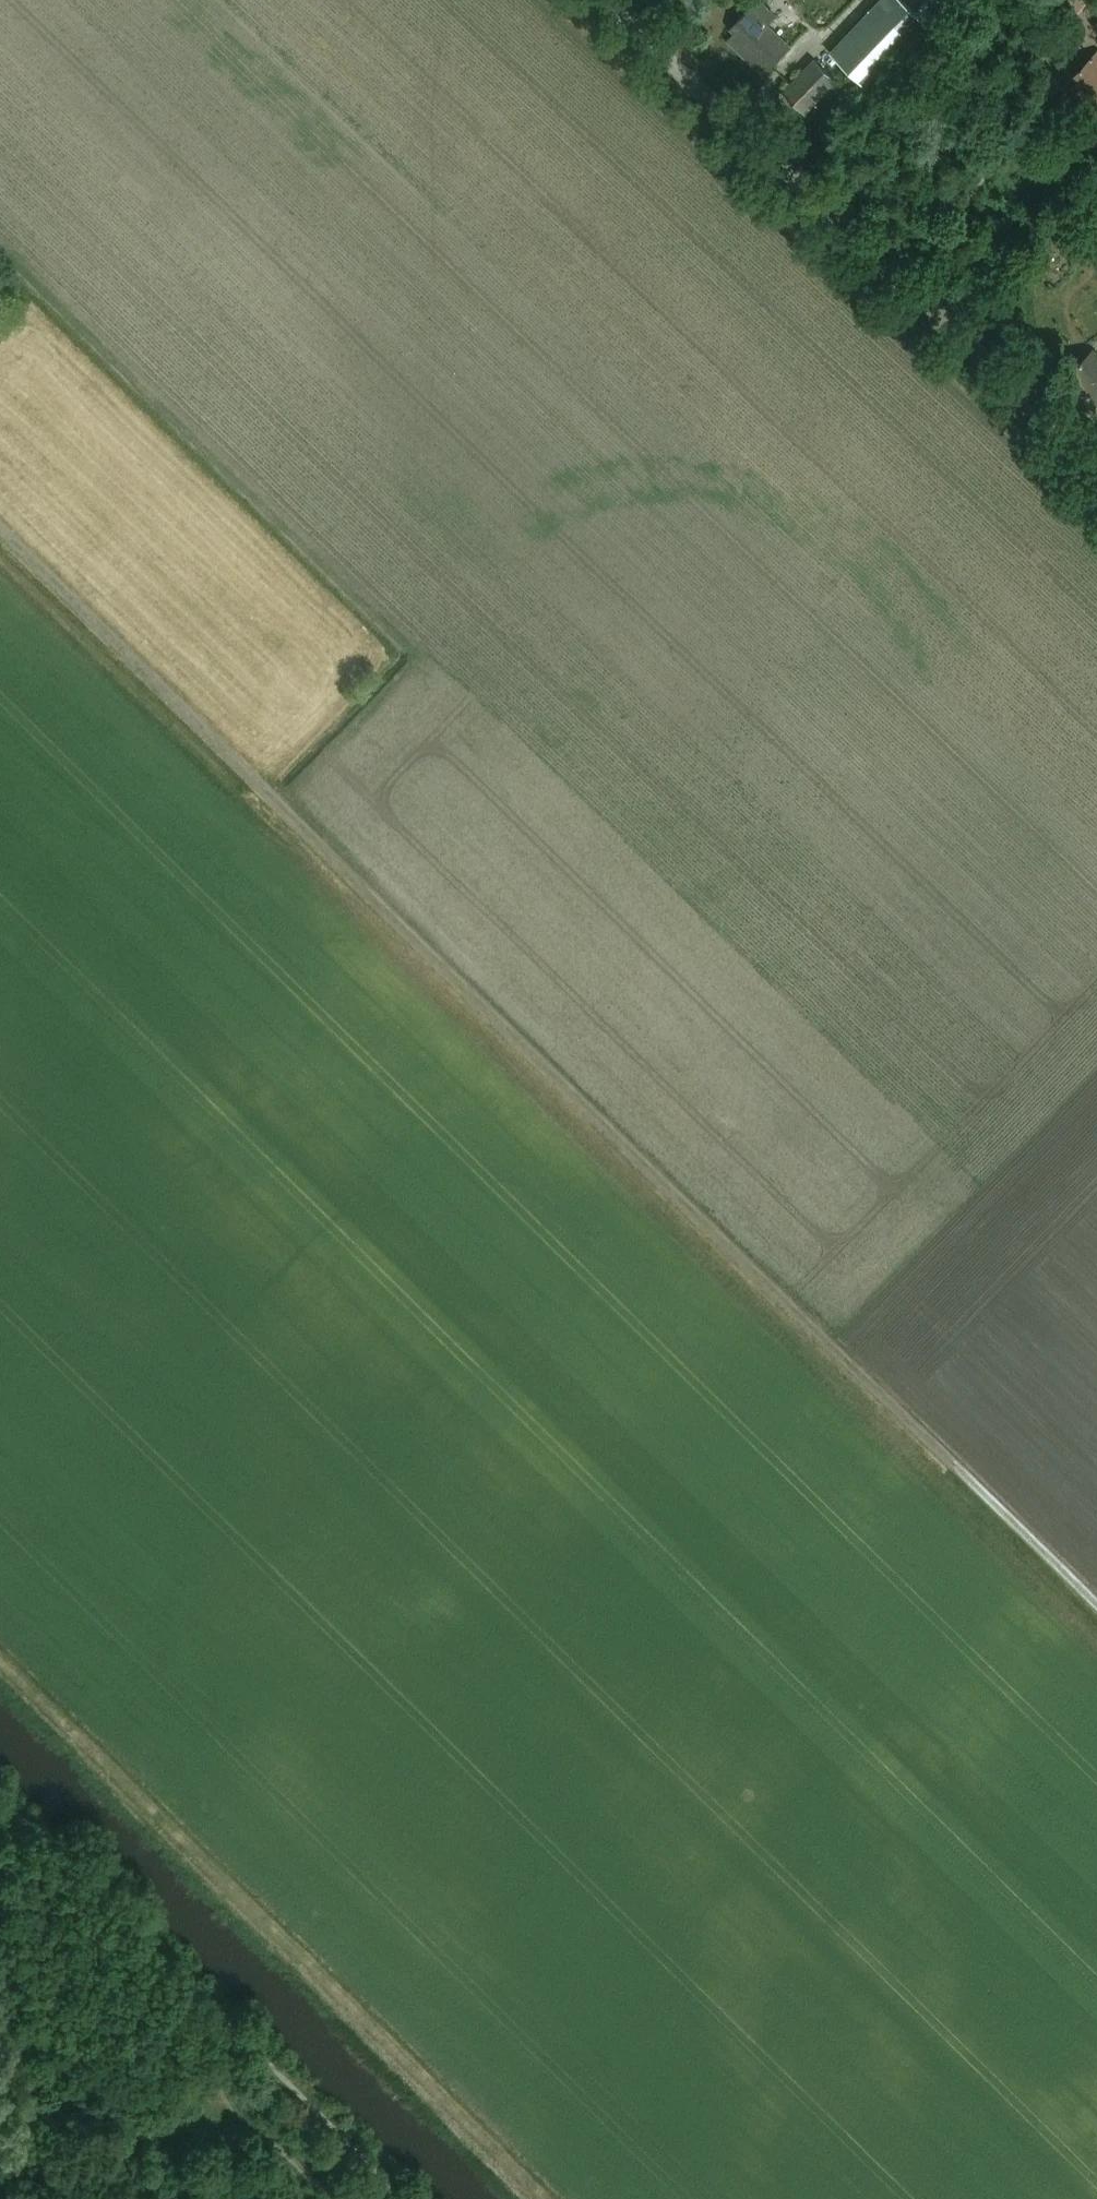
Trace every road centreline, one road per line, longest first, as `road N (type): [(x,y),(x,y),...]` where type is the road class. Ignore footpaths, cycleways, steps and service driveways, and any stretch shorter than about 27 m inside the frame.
road 1 (unclassified): [(0,541),(1096,1614)]
road 2 (unclassified): [(1096,483),(600,0)]

